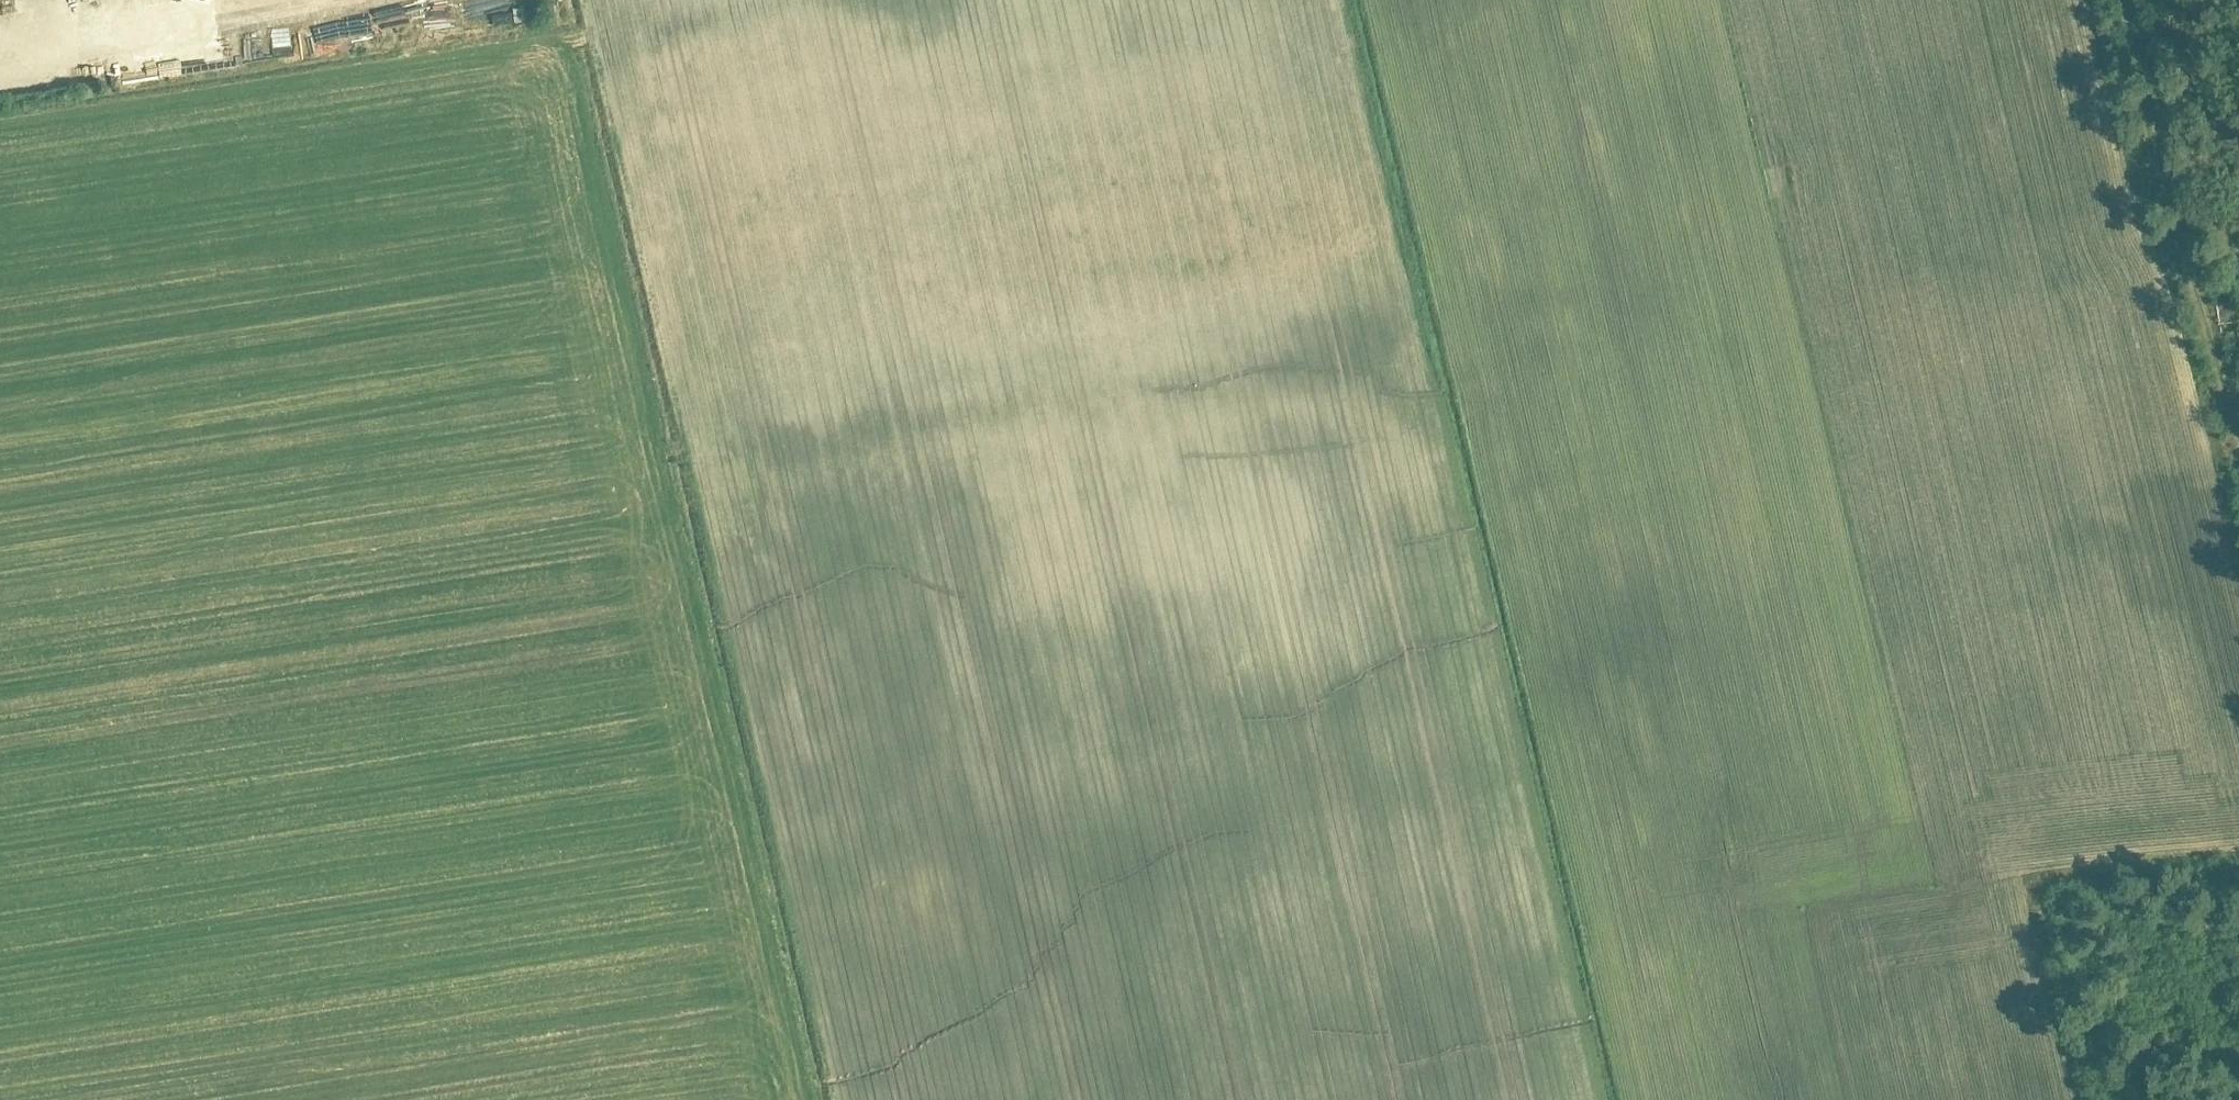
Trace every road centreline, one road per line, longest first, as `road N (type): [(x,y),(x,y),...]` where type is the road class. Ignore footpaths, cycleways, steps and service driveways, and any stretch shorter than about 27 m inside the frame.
road 1 (track): [(2238,433),(2127,0)]

